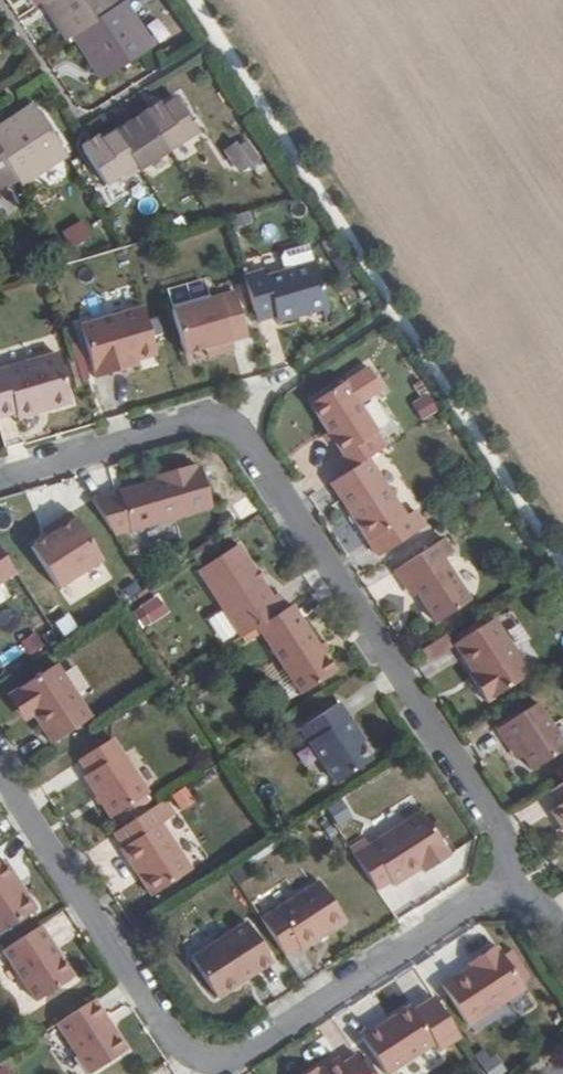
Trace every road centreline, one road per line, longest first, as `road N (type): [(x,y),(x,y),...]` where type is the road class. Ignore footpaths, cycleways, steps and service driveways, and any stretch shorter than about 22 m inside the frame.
road 1 (residential): [(509,881),(496,826),(228,421),(0,478)]
road 2 (residential): [(0,779),(172,1038),(207,1064),(258,1048)]
road 3 (residential): [(258,1048),(509,881)]

